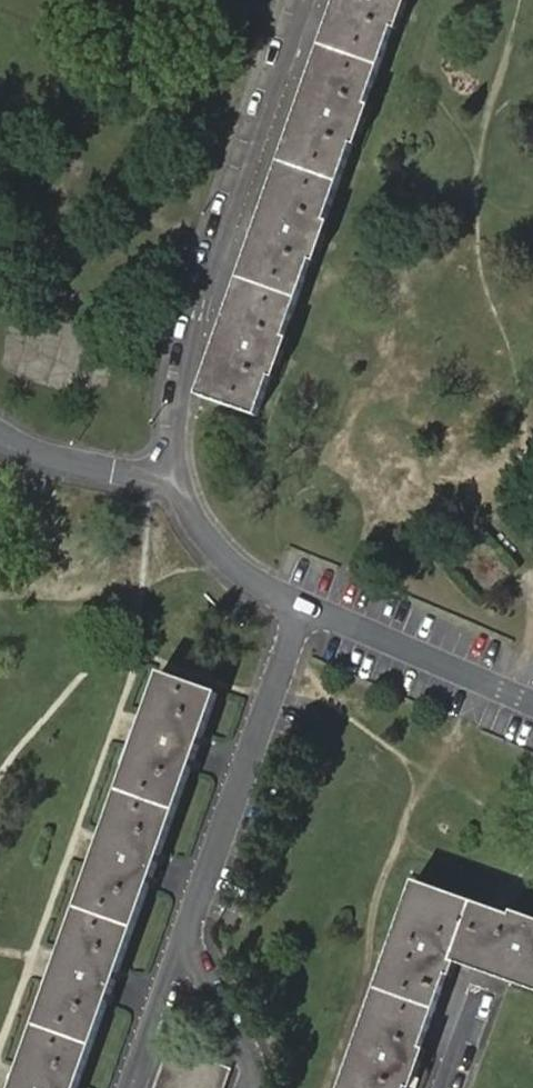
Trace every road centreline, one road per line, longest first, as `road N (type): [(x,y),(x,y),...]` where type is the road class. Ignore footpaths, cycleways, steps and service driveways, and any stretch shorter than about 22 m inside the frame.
road 1 (residential): [(306,604),(132,1087)]
road 2 (residential): [(180,475),(177,410),(197,326),(306,0)]
road 3 (residential): [(532,701),(306,604)]
road 4 (residential): [(0,433),(50,460),(180,475)]
road 5 (residential): [(306,604),(226,553),(197,519),(180,475)]

